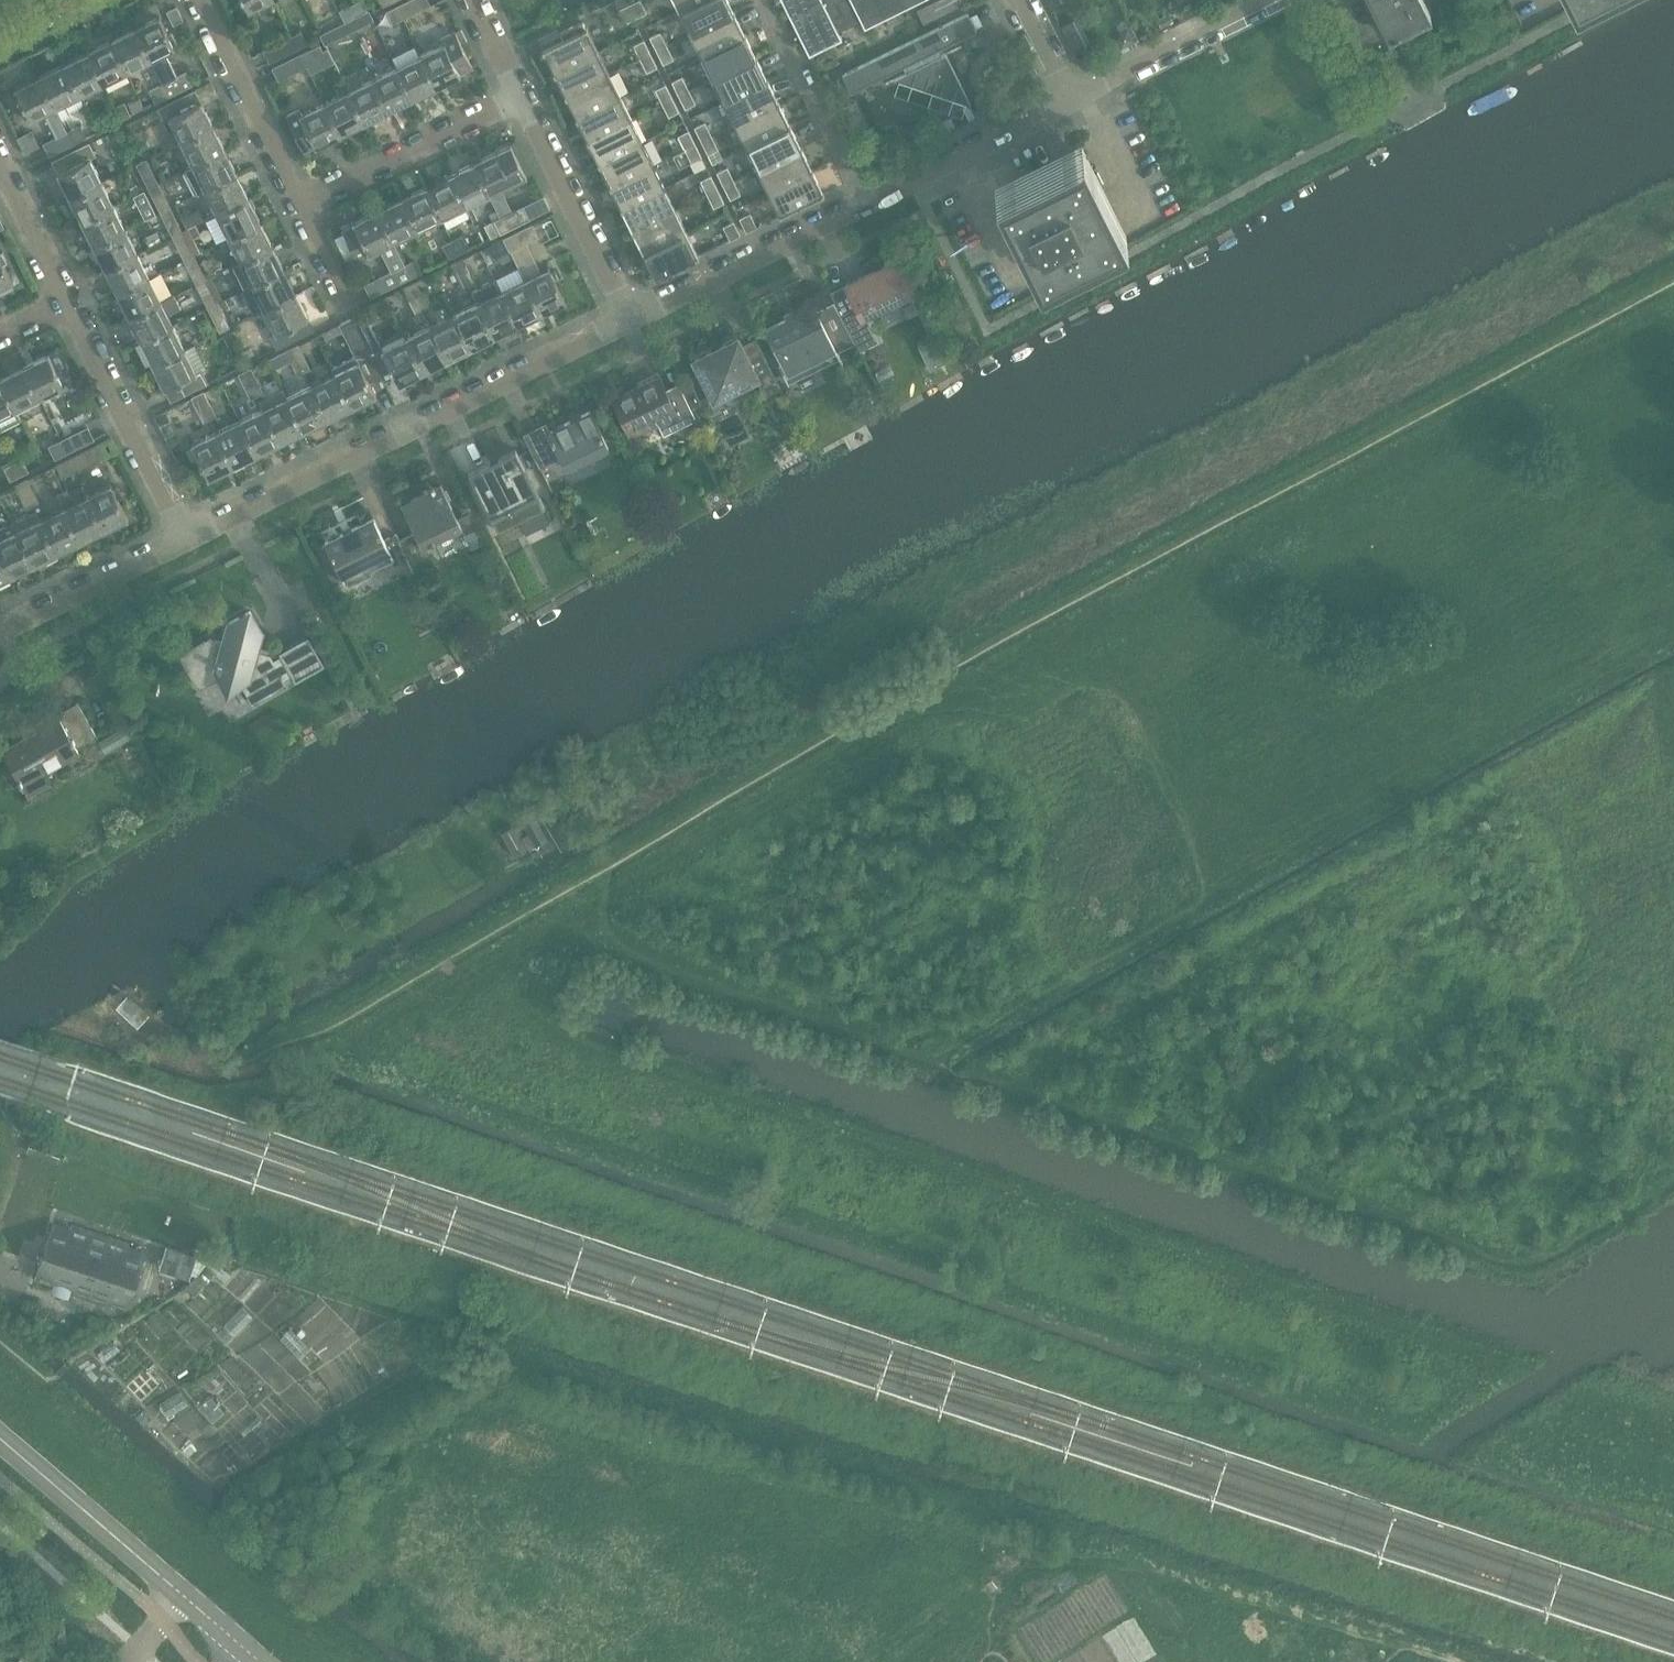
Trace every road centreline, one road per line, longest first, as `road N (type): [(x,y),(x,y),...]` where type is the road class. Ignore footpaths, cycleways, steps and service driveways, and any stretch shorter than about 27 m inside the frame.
road 1 (residential): [(187,542),(632,322)]
road 2 (residential): [(187,542),(65,304)]
road 3 (residential): [(632,322),(866,202)]
road 4 (residential): [(632,322),(523,98)]
road 5 (residential): [(523,98),(303,205)]
road 6 (tertiary): [(180,1595),(0,1440)]
road 7 (residential): [(866,202),(1076,98)]
road 8 (residential): [(303,205),(200,0)]
road 9 (residential): [(762,0),(866,202)]
road 10 (residential): [(1076,98),(1271,0)]
road 11 (residential): [(0,633),(187,542)]
road 12 (residential): [(65,304),(0,164)]

